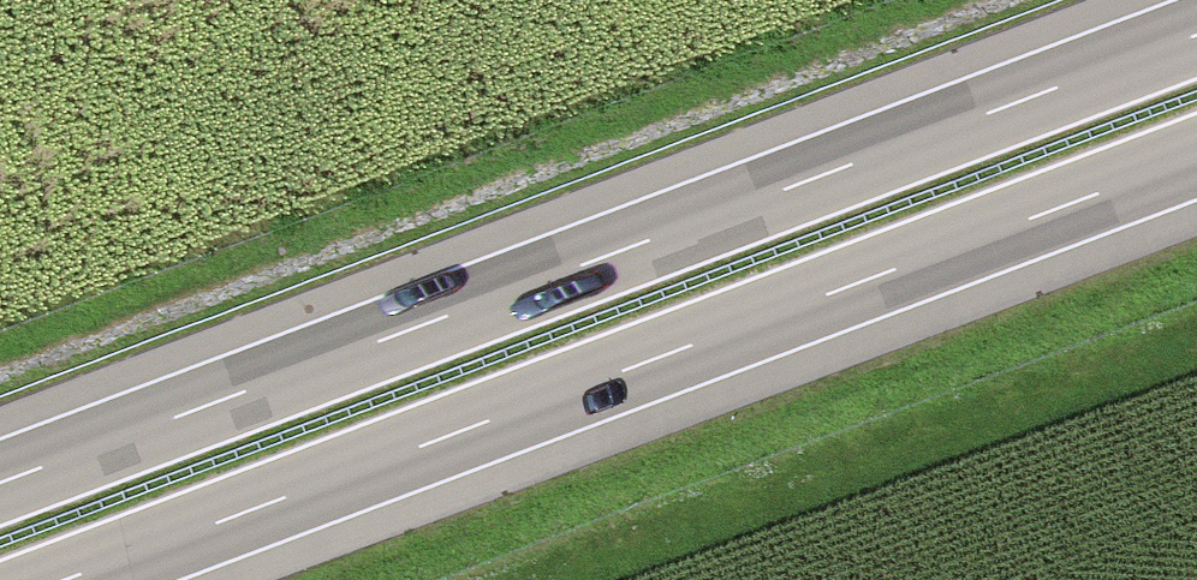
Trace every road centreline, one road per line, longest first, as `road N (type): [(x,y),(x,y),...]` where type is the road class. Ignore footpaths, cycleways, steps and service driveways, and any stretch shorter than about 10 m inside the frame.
road 1 (motorway): [(1196,36),(0,483)]
road 2 (motorway): [(62,579),(1196,156)]

